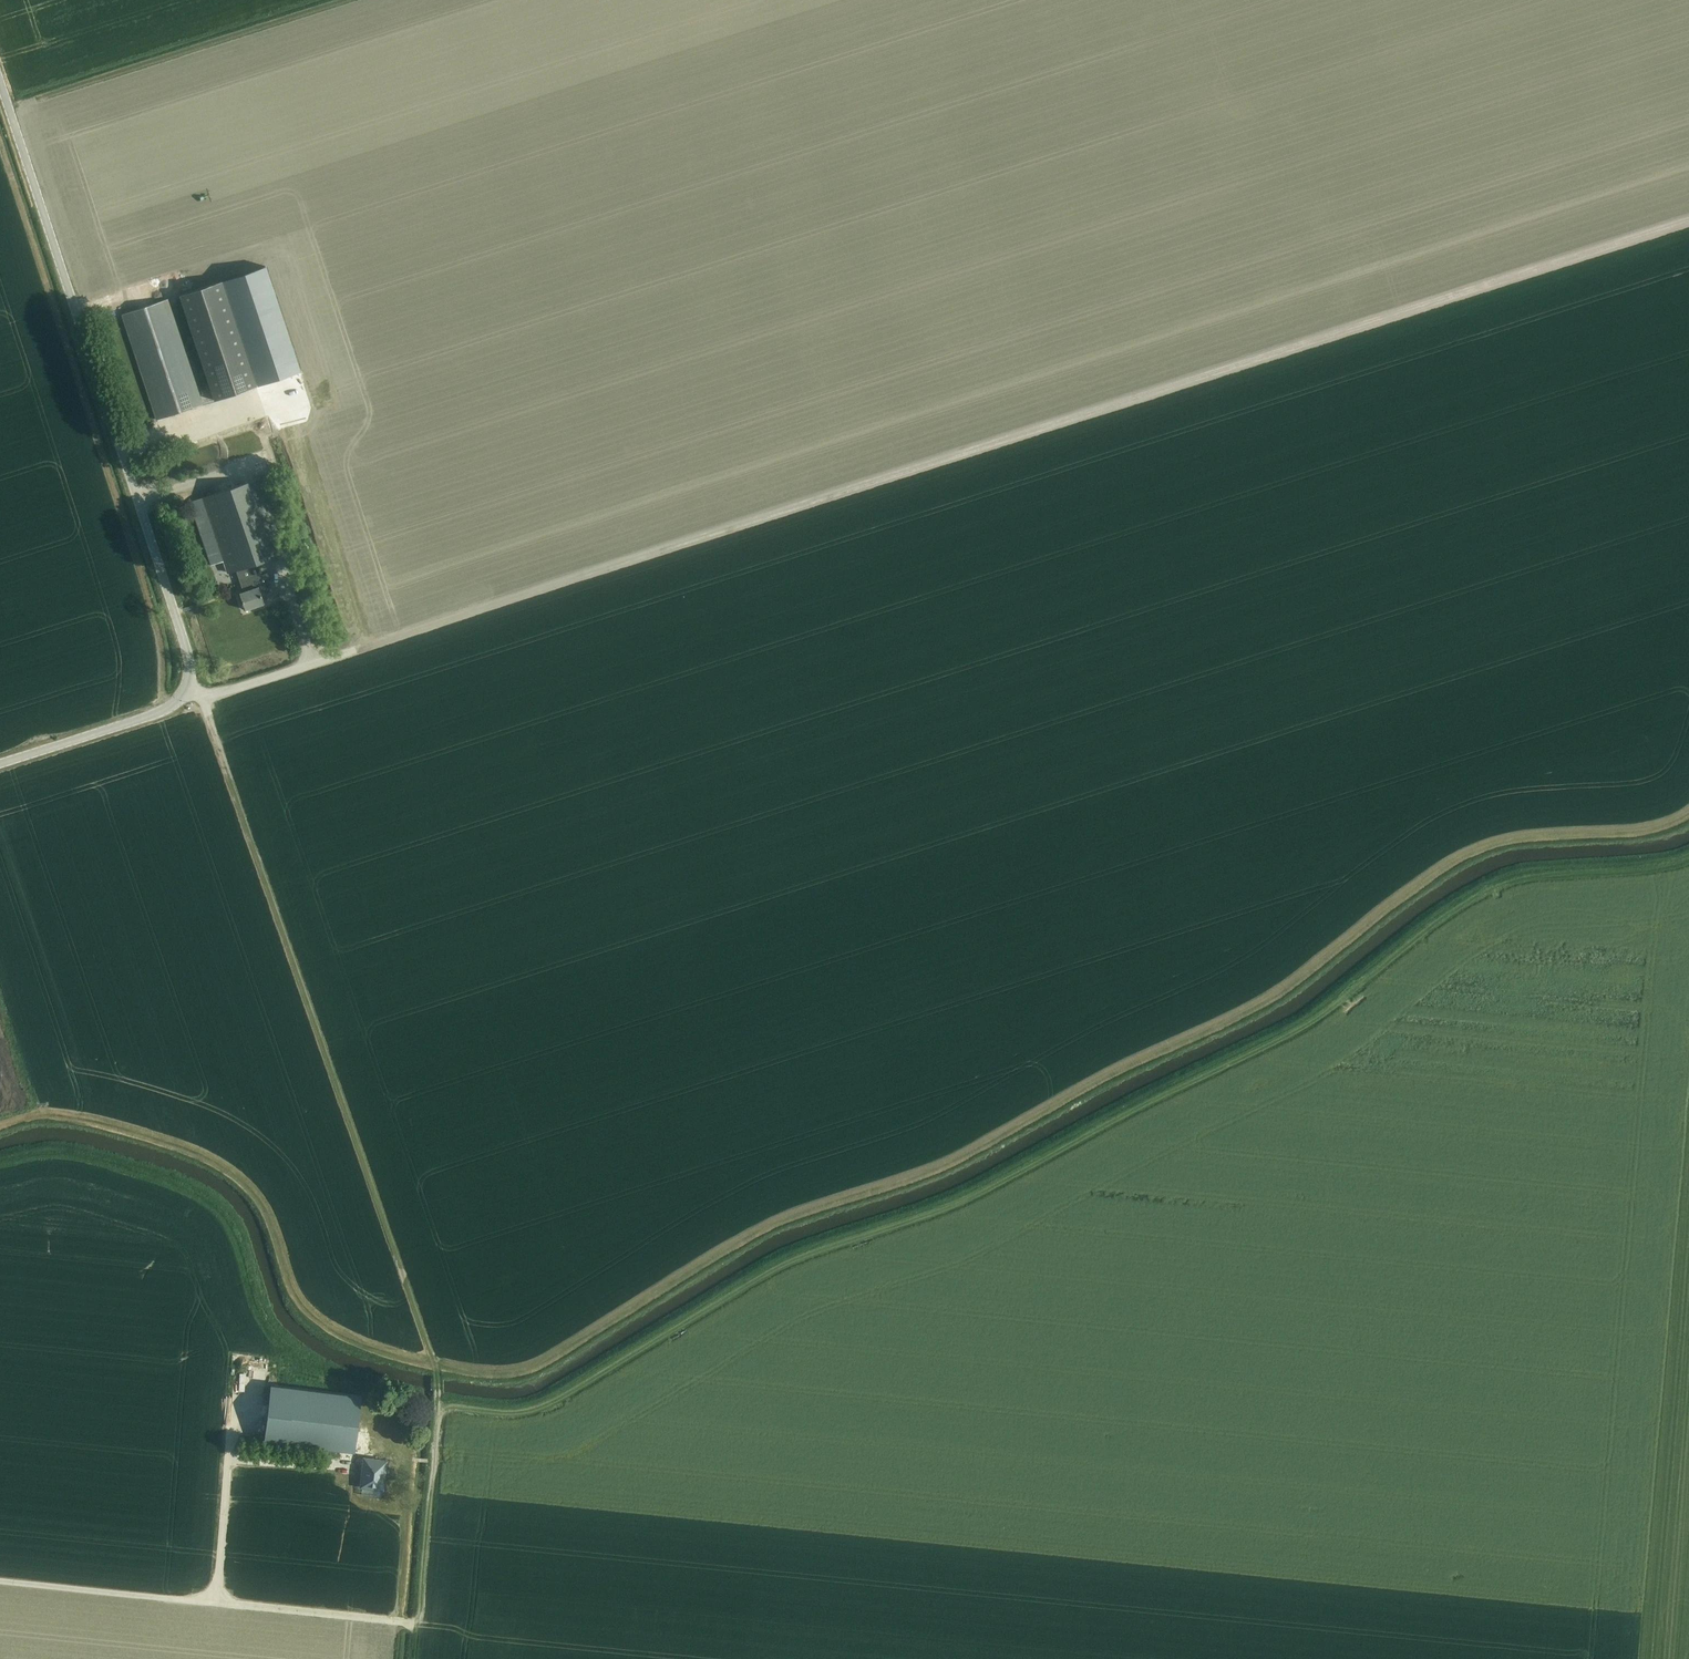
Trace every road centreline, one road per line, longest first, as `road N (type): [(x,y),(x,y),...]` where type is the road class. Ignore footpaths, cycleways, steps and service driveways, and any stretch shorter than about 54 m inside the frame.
road 1 (unclassified): [(0,764),(163,711),(191,675),(0,83)]
road 2 (track): [(210,715),(438,1373)]

